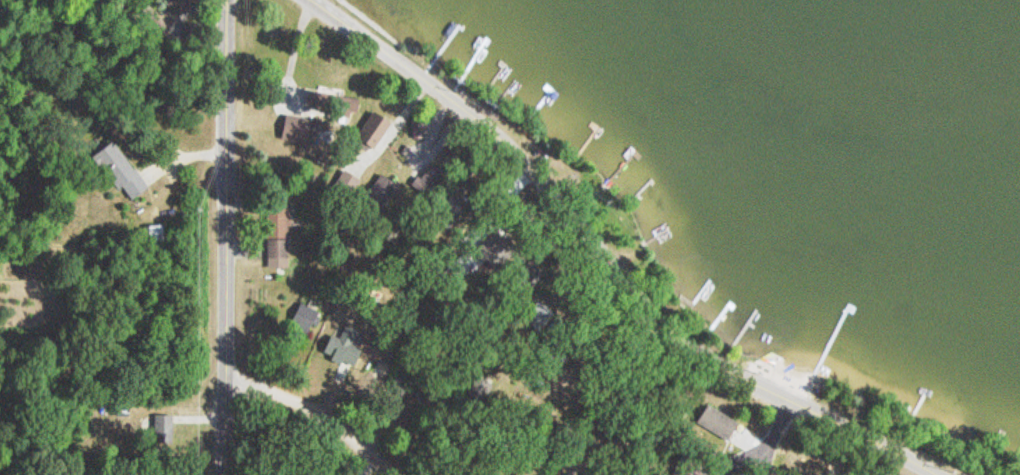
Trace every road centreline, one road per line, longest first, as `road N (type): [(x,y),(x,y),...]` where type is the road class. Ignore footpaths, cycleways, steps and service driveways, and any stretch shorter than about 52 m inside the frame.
road 1 (tertiary): [(946,474),(707,356),(506,138),(312,0)]
road 2 (tertiary): [(225,474),(233,0)]
road 3 (residential): [(225,378),(337,409),(407,474)]

